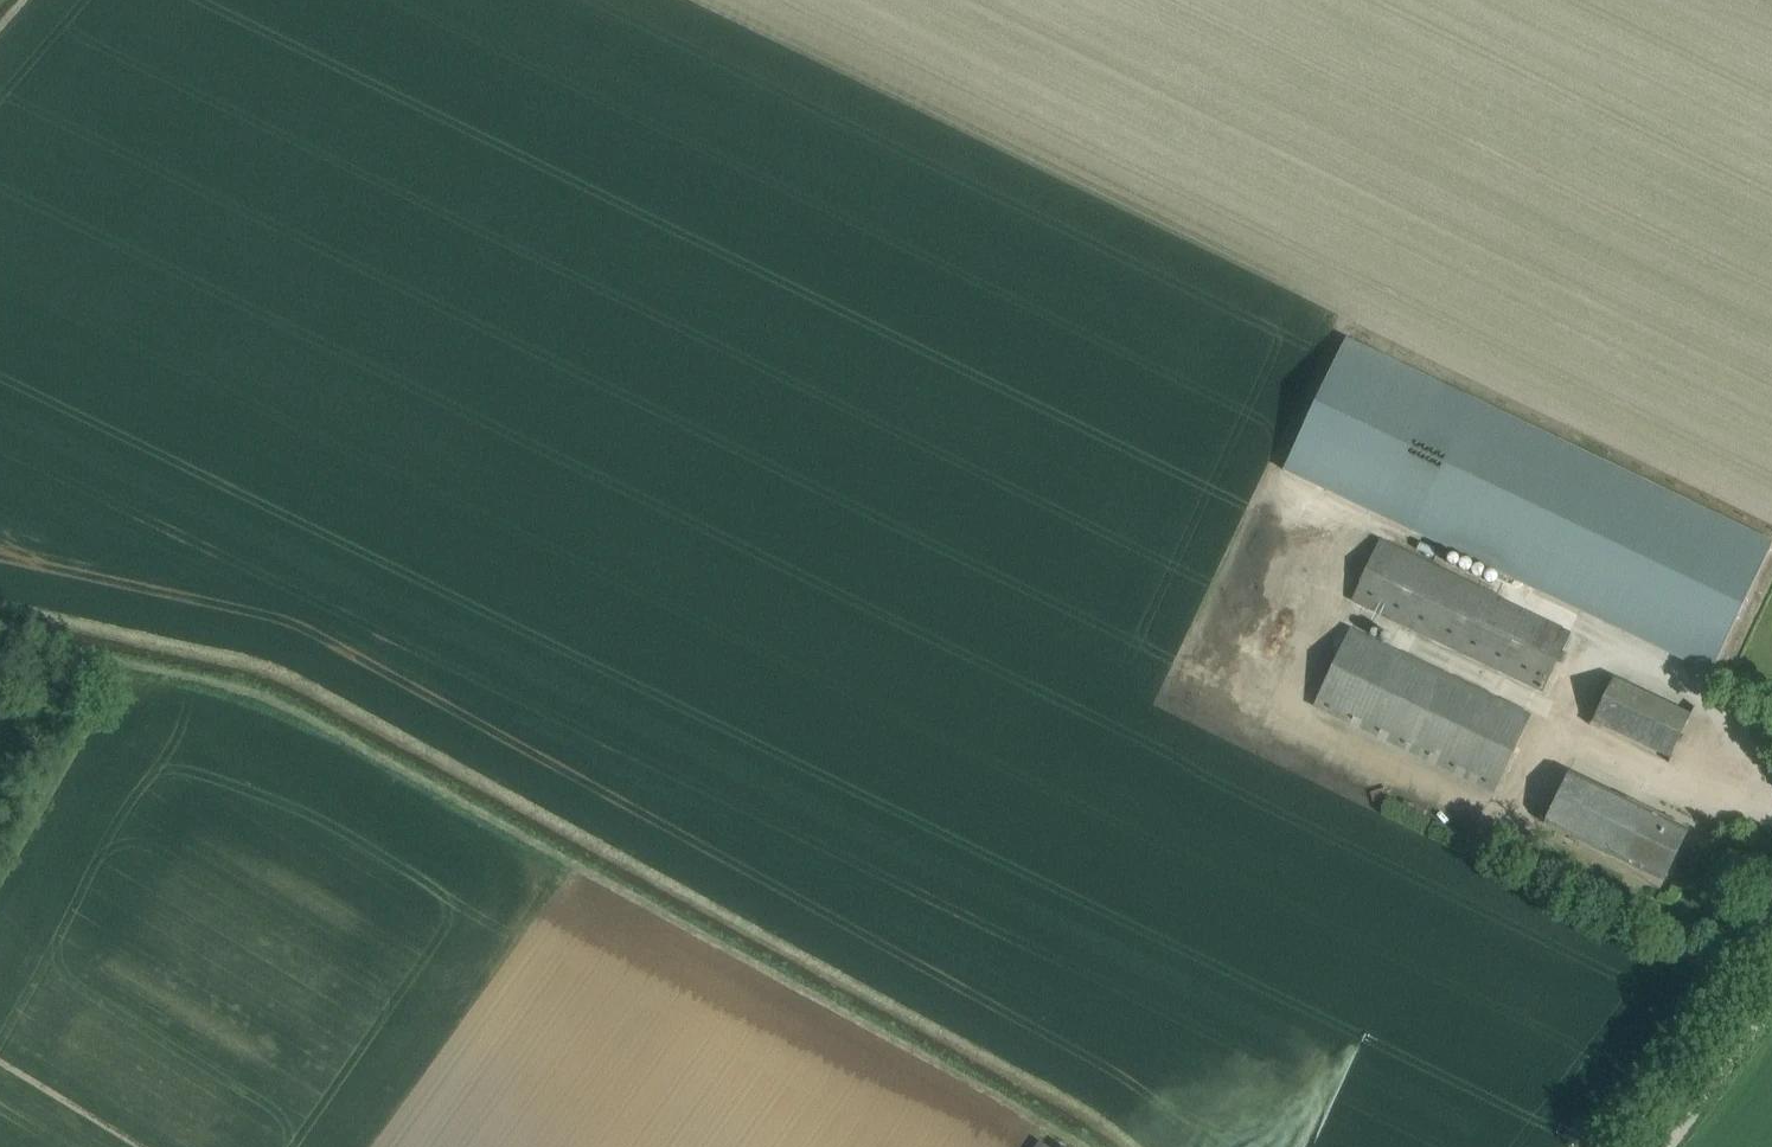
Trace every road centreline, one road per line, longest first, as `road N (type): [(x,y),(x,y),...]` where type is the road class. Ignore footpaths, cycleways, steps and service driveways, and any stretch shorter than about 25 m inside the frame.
road 1 (secondary): [(1612,1146),(1771,933)]

